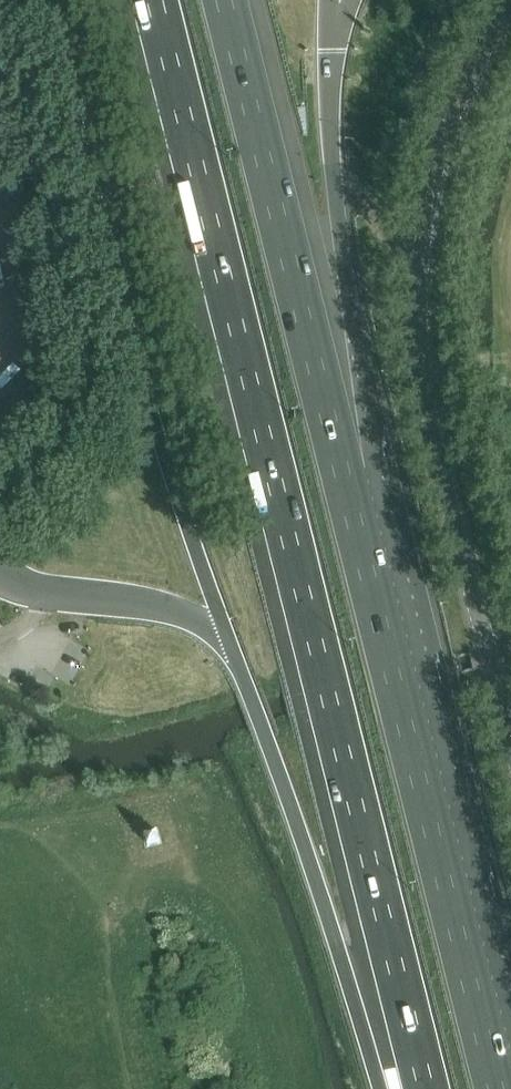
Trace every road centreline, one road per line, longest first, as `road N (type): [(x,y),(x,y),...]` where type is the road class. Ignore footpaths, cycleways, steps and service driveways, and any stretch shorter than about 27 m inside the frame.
road 1 (motorway): [(154,0),(426,1088)]
road 2 (unclassified): [(510,775),(417,388),(413,321),(435,149),(510,7)]
road 3 (motorway): [(495,1088),(356,532)]
road 4 (motorway): [(356,532),(223,0)]
road 5 (motorway): [(222,631),(380,1088)]
road 6 (motorway): [(356,532),(366,413),(332,178),(329,80)]

